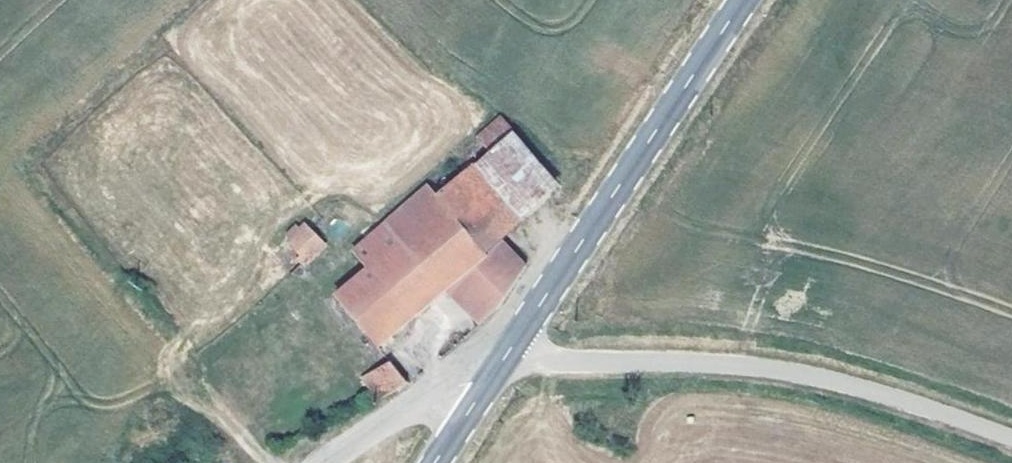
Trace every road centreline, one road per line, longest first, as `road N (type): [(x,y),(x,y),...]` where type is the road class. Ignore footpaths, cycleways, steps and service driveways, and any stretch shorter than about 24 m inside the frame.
road 1 (track): [(504,368),(730,371),(890,404),(1011,447)]
road 2 (secondary): [(749,0),(493,384)]
road 3 (residential): [(340,462),(430,403),(493,384)]

